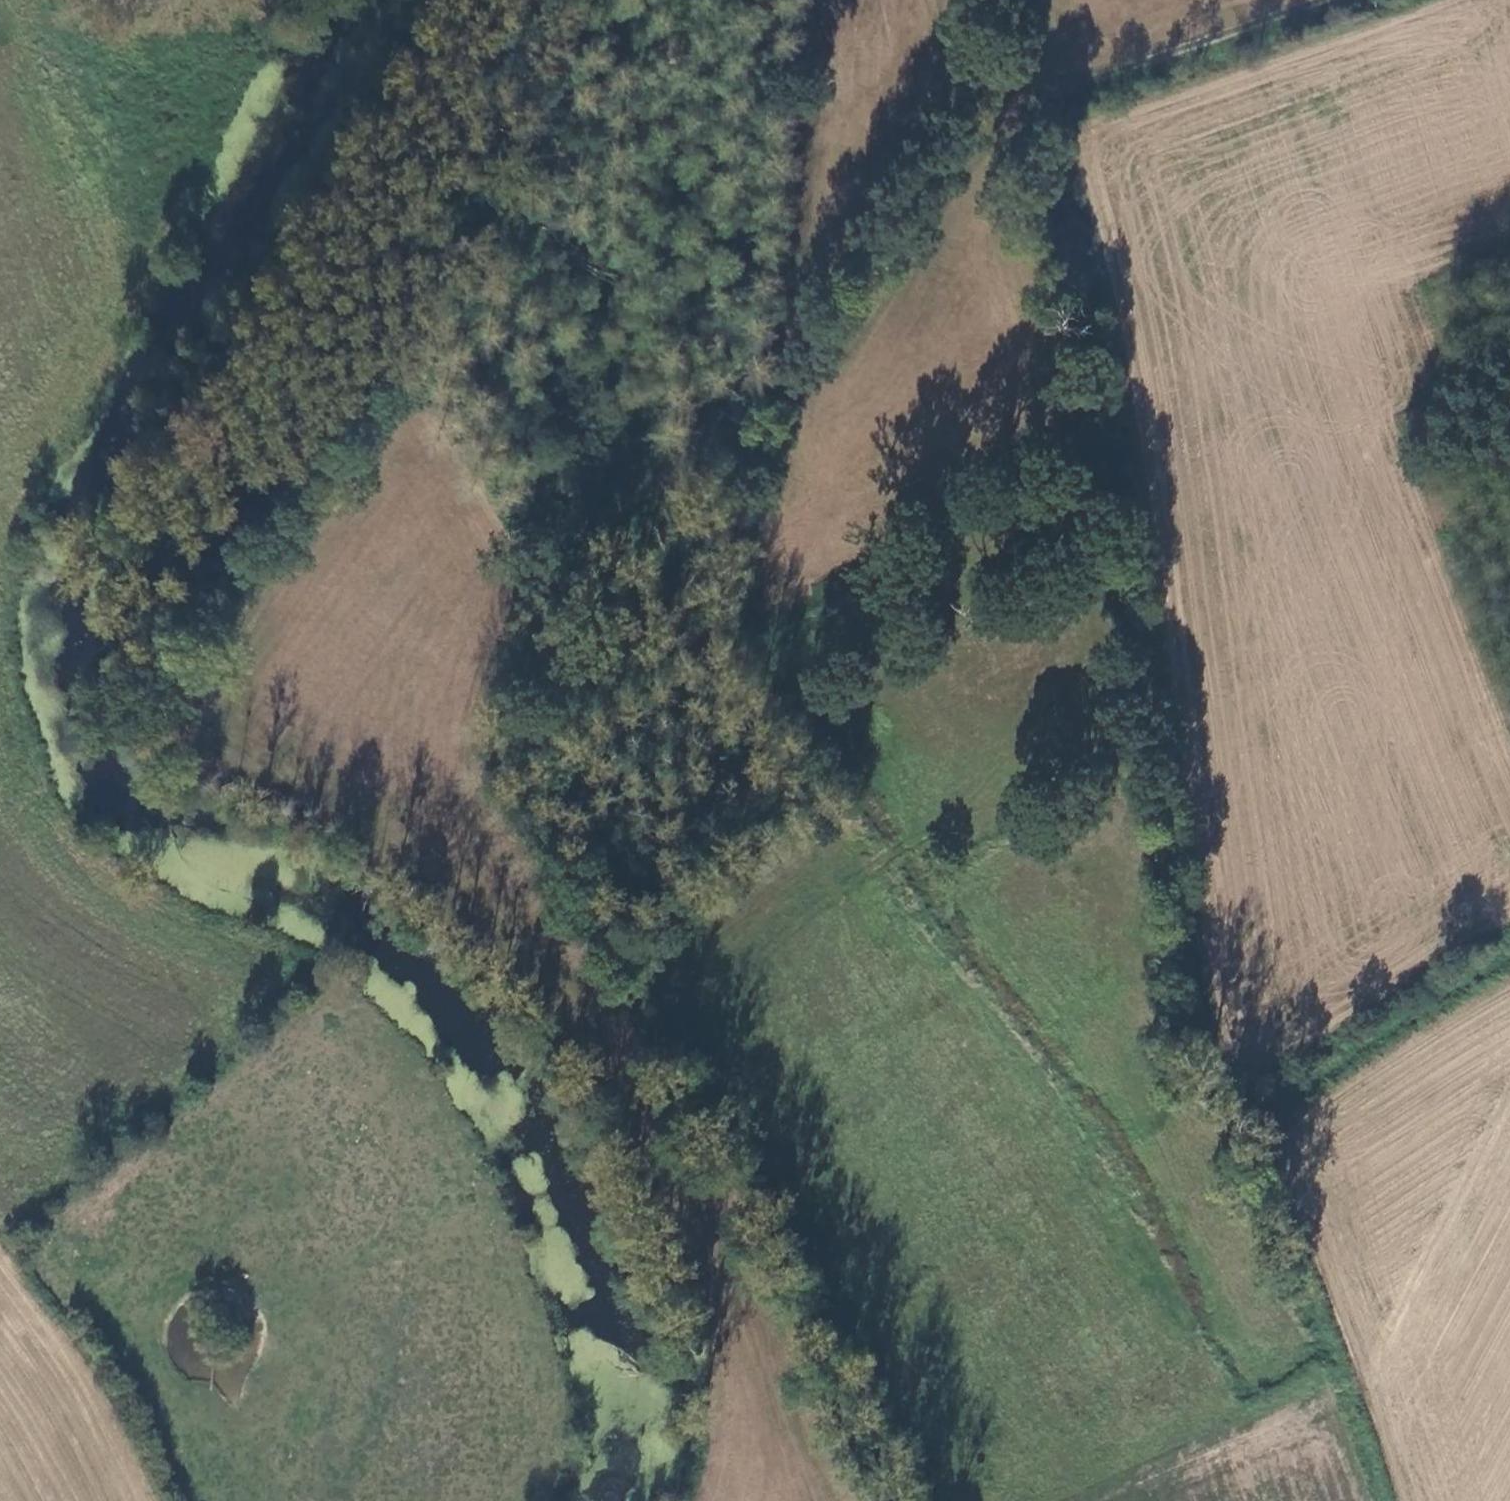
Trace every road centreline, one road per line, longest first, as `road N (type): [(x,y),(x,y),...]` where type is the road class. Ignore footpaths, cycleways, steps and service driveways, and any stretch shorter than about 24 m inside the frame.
road 1 (track): [(1373,1500),(1242,1125)]
road 2 (unclassified): [(1039,94),(1322,0)]

